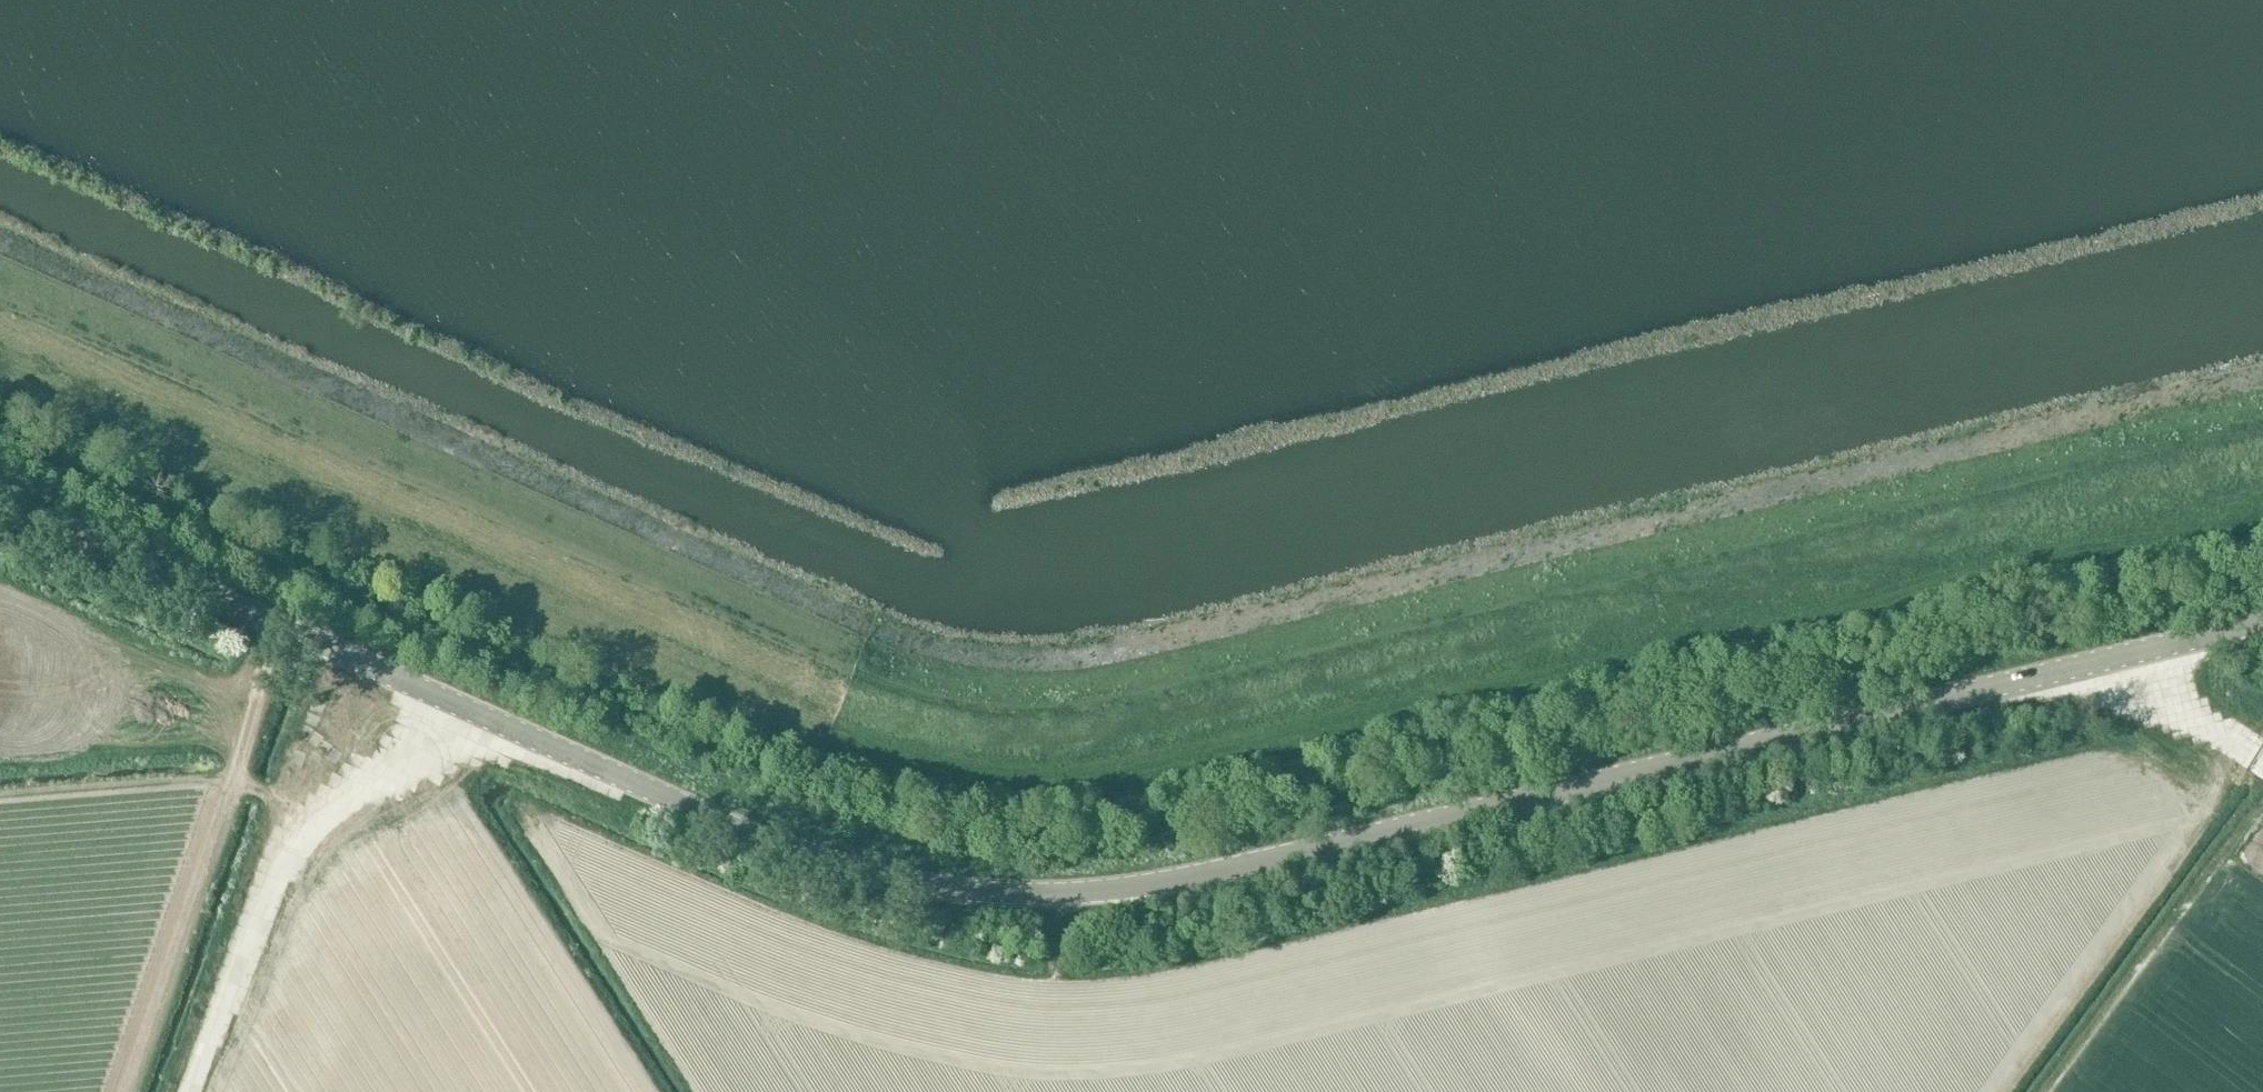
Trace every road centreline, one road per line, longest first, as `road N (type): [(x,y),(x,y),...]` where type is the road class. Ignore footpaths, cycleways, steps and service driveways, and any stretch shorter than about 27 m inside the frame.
road 1 (unclassified): [(2262,624),(1204,876),(1095,892),(983,894),(882,876),(764,841),(0,503)]
road 2 (track): [(190,1091),(275,869),(310,824),(477,714)]

